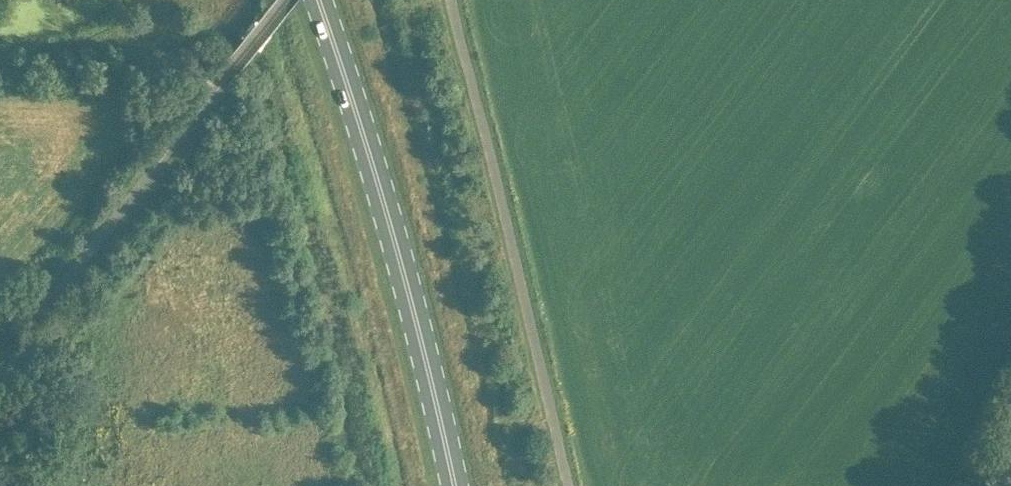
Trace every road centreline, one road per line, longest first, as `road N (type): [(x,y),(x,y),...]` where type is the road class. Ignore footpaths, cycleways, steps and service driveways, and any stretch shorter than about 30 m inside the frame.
road 1 (primary): [(455,485),(401,262),(319,0)]

